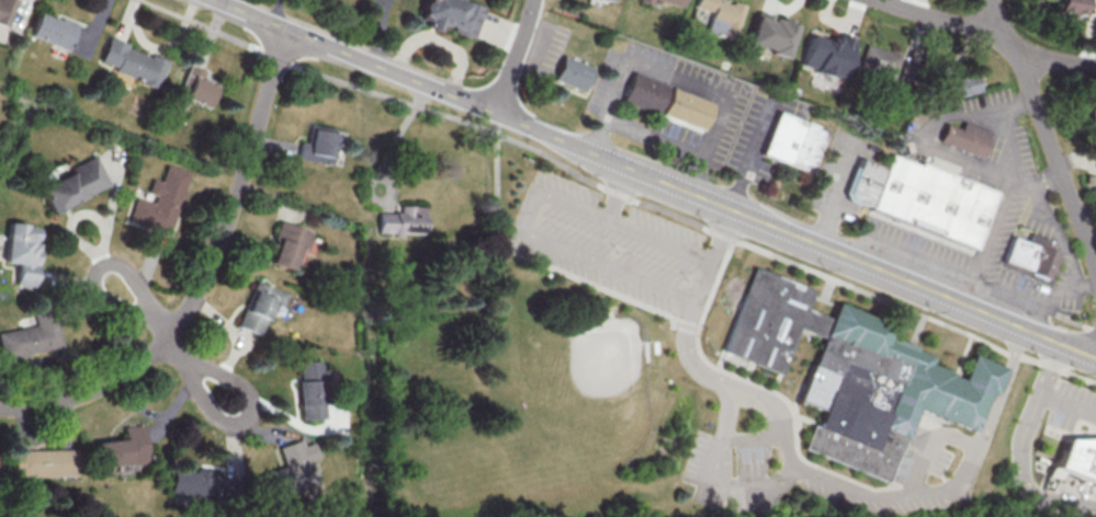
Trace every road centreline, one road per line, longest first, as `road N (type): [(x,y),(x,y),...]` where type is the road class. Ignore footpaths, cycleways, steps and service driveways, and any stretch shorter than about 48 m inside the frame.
road 1 (tertiary): [(1095,355),(535,130)]
road 2 (residential): [(283,28),(212,264),(169,338),(142,365),(72,394),(0,400)]
road 3 (tertiary): [(535,130),(213,0)]
road 4 (residential): [(995,0),(1095,273)]
road 5 (residential): [(1095,63),(1054,59),(1009,31),(902,0)]
road 6 (residential): [(224,398),(115,282)]
road 7 (residential): [(540,0),(491,113)]

